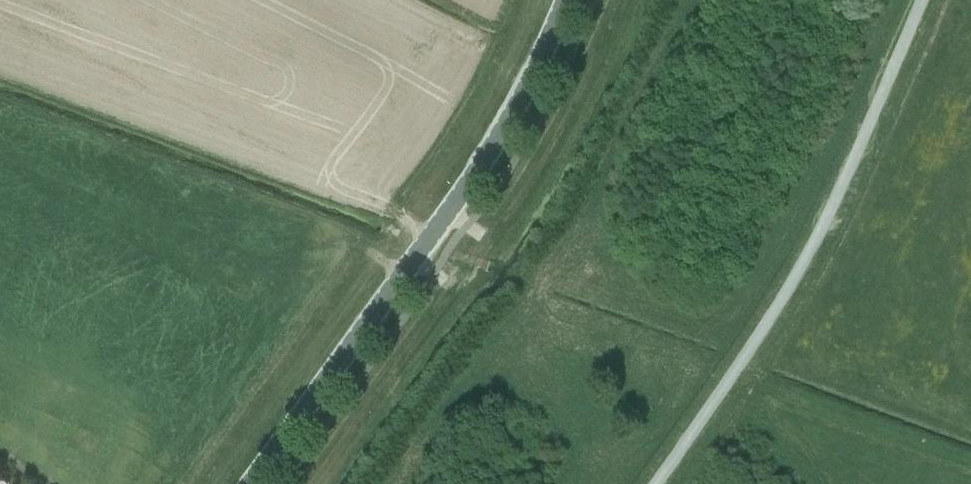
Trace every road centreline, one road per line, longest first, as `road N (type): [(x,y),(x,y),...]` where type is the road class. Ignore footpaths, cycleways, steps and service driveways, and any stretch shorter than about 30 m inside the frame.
road 1 (tertiary): [(252,483),(478,173),(566,0)]
road 2 (track): [(622,0),(526,189),(314,483)]

